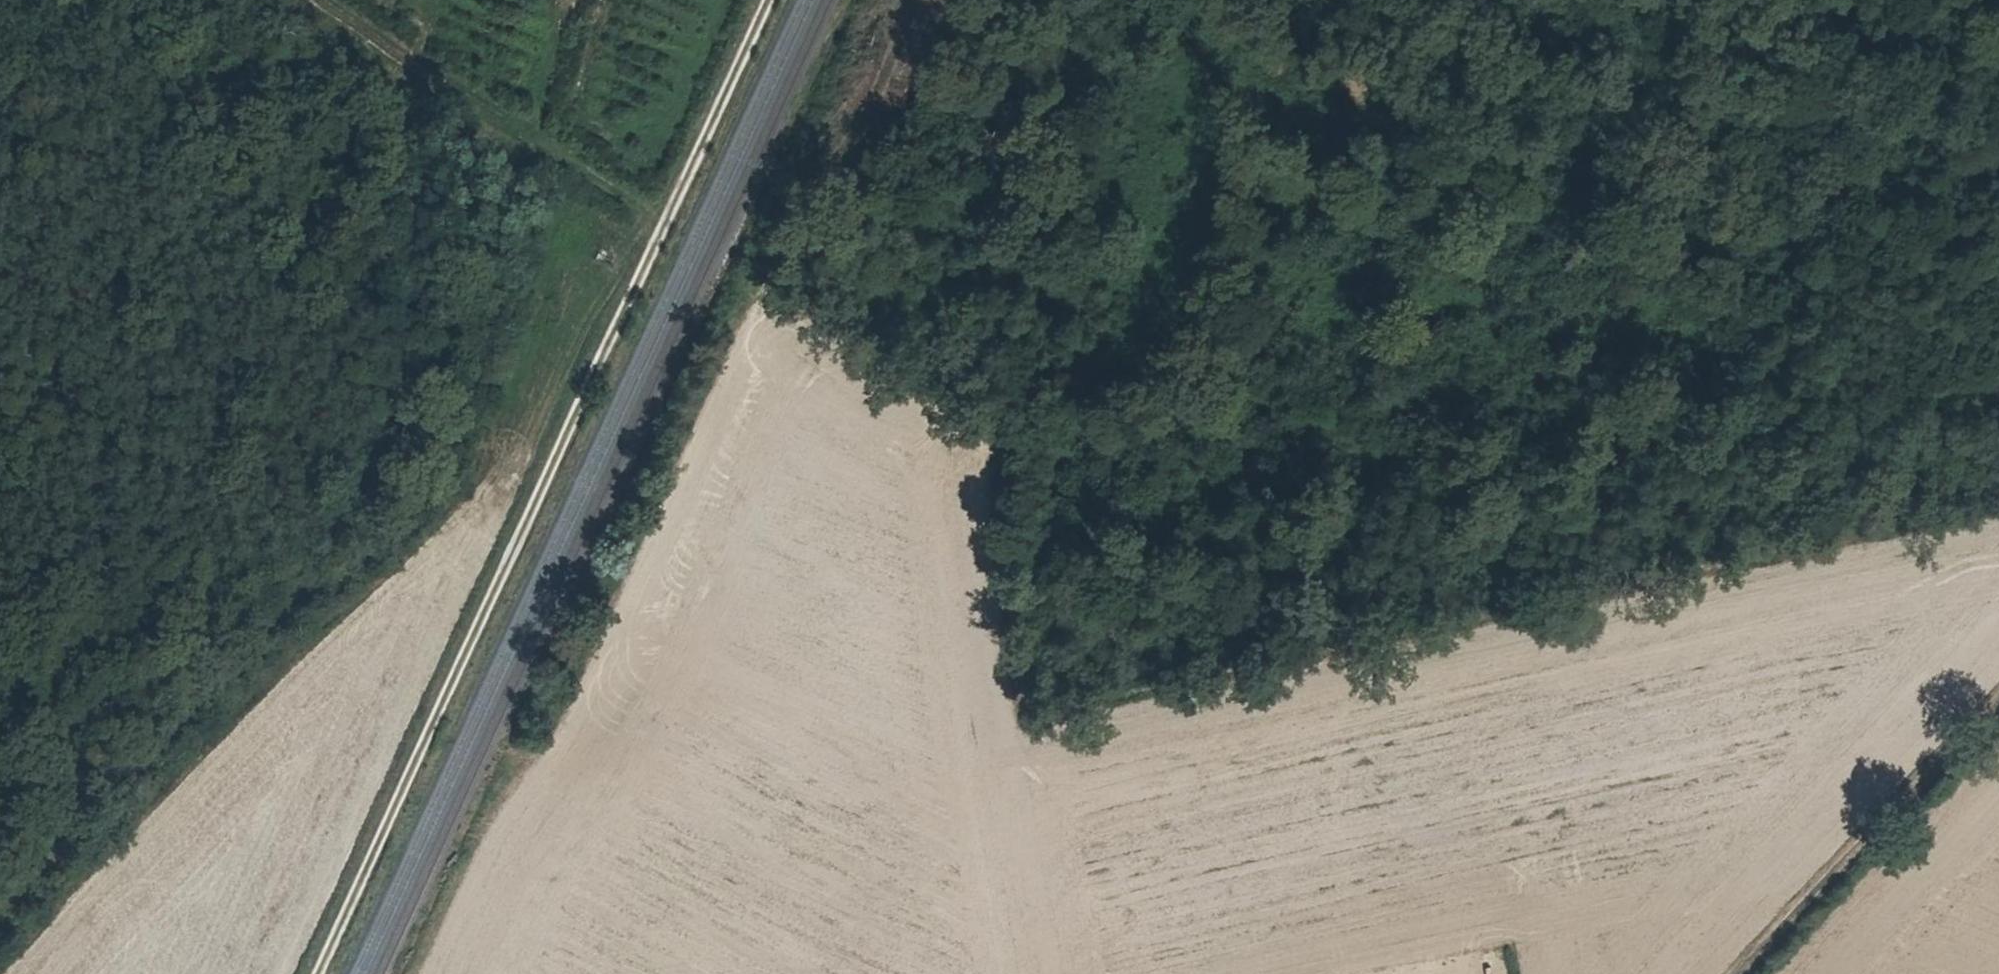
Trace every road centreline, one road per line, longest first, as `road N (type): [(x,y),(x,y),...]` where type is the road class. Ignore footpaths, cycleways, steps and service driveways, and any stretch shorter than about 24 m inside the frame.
road 1 (track): [(325,973),(777,0)]
road 2 (track): [(1751,973),(1998,710)]

